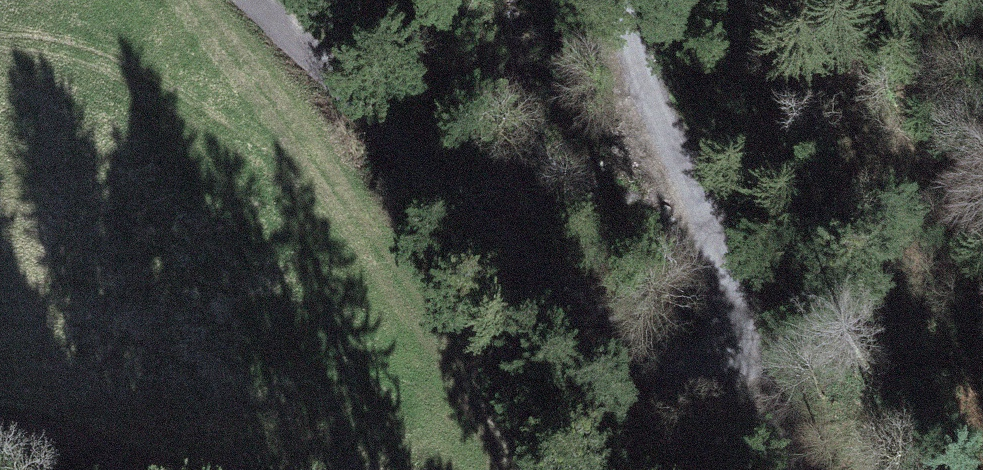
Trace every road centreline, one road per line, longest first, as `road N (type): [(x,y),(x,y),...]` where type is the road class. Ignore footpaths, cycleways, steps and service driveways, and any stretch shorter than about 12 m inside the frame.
road 1 (track): [(247,0),(395,140),(658,366),(697,362),(732,335),(713,233),(641,84),(628,0)]
road 2 (track): [(208,0),(401,262),(512,469)]
road 3 (track): [(785,469),(732,335)]
road 4 (track): [(132,469),(0,426)]

